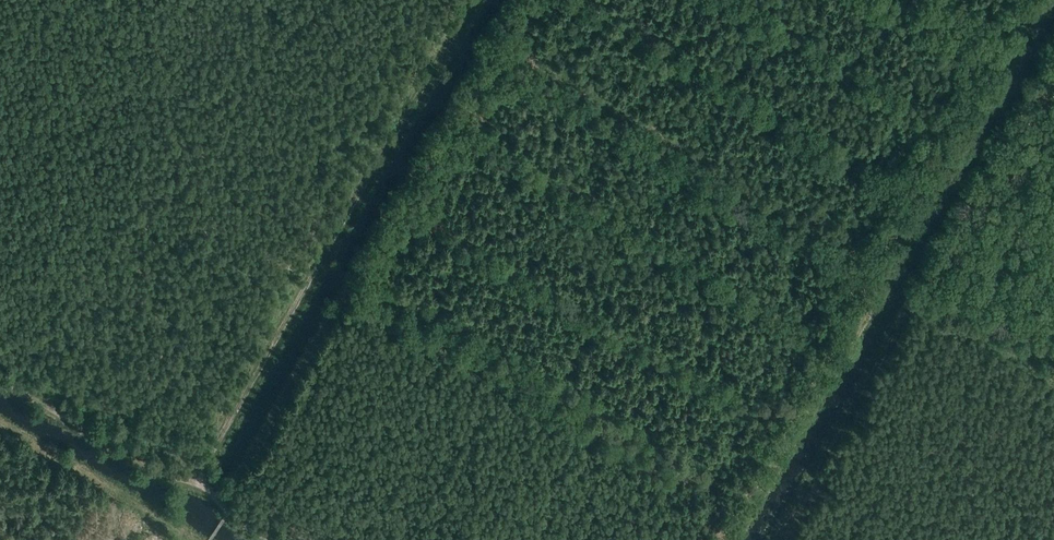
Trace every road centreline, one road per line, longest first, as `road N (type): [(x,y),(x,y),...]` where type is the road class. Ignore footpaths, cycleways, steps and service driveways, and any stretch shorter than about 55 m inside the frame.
road 1 (track): [(734,539),(1047,0)]
road 2 (track): [(228,513),(207,489),(148,467),(0,379)]

